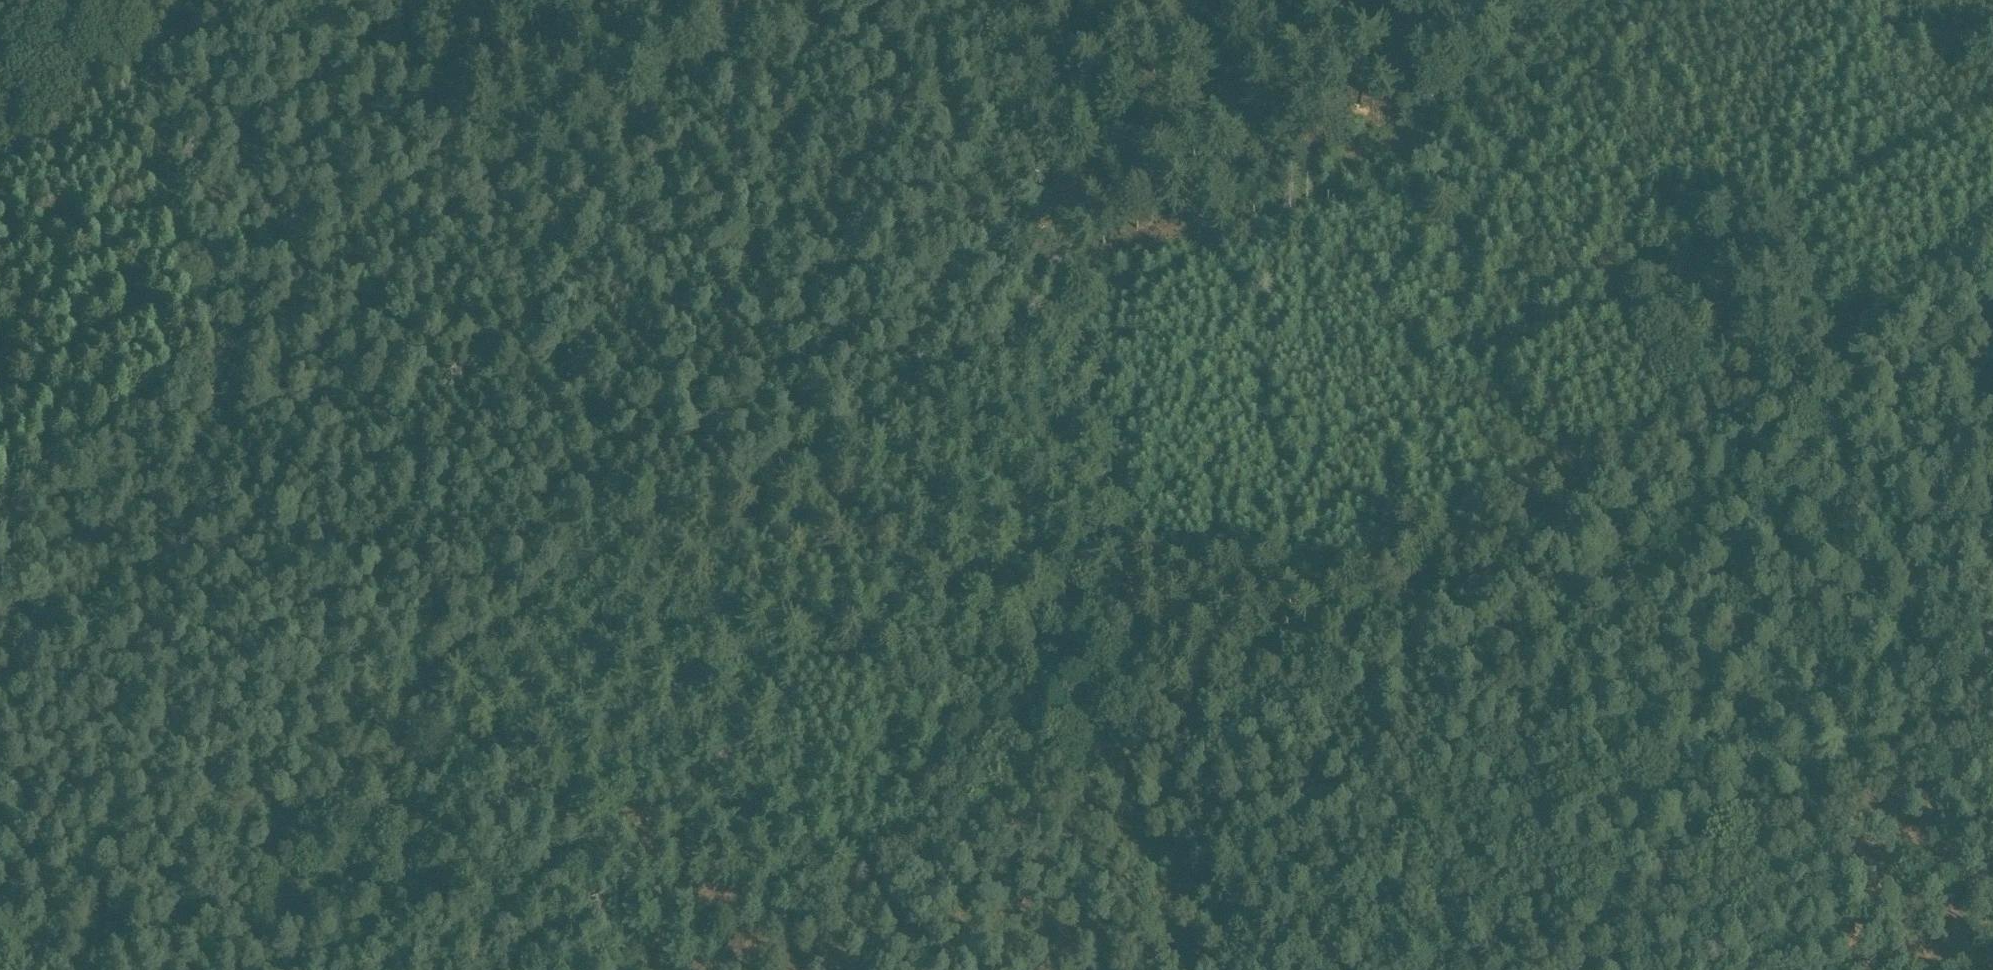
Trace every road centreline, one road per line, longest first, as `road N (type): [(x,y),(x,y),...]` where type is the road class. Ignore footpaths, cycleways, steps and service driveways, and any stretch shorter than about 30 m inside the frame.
road 1 (track): [(749,969),(1175,719),(1992,260)]
road 2 (track): [(0,915),(1068,306)]
road 3 (track): [(1204,969),(1111,488),(995,0)]
road 4 (track): [(0,498),(215,356),(815,0)]
road 5 (track): [(1563,969),(1992,730)]
road 6 (track): [(422,681),(447,708),(471,760),(516,783),(560,823),(653,969)]

